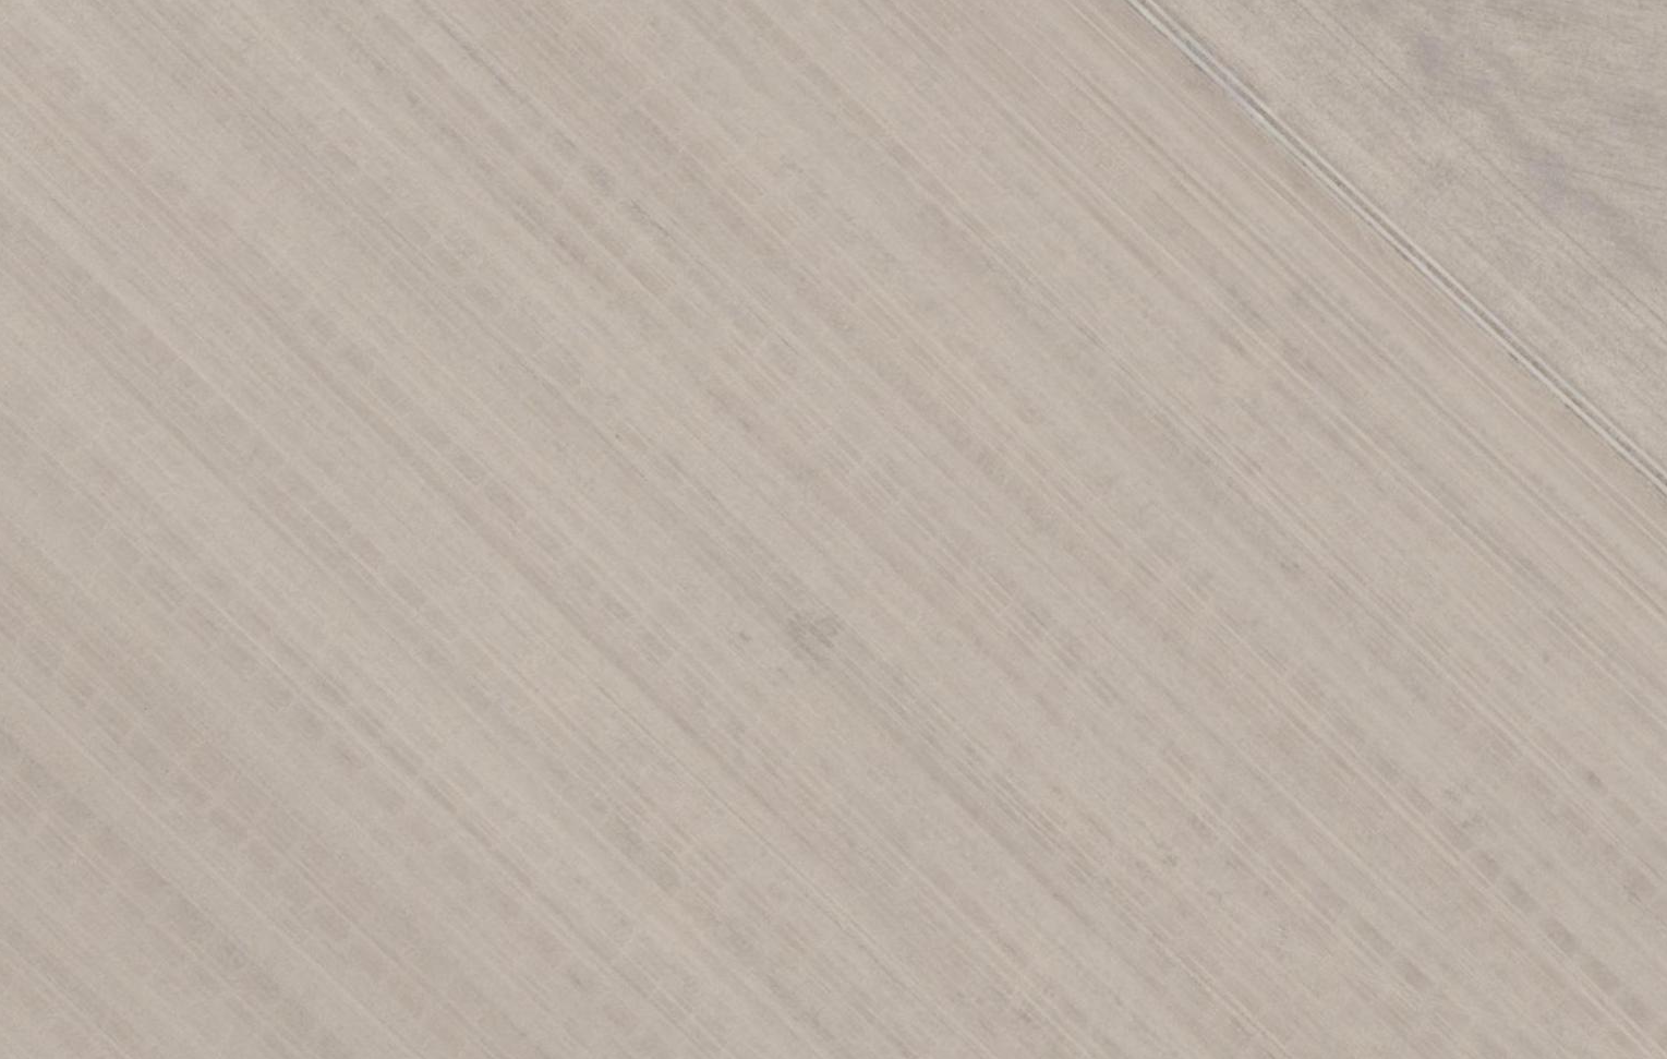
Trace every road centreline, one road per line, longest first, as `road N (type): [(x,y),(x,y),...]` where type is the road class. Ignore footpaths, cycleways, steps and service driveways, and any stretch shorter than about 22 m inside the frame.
road 1 (track): [(1666,481),(1149,0)]

